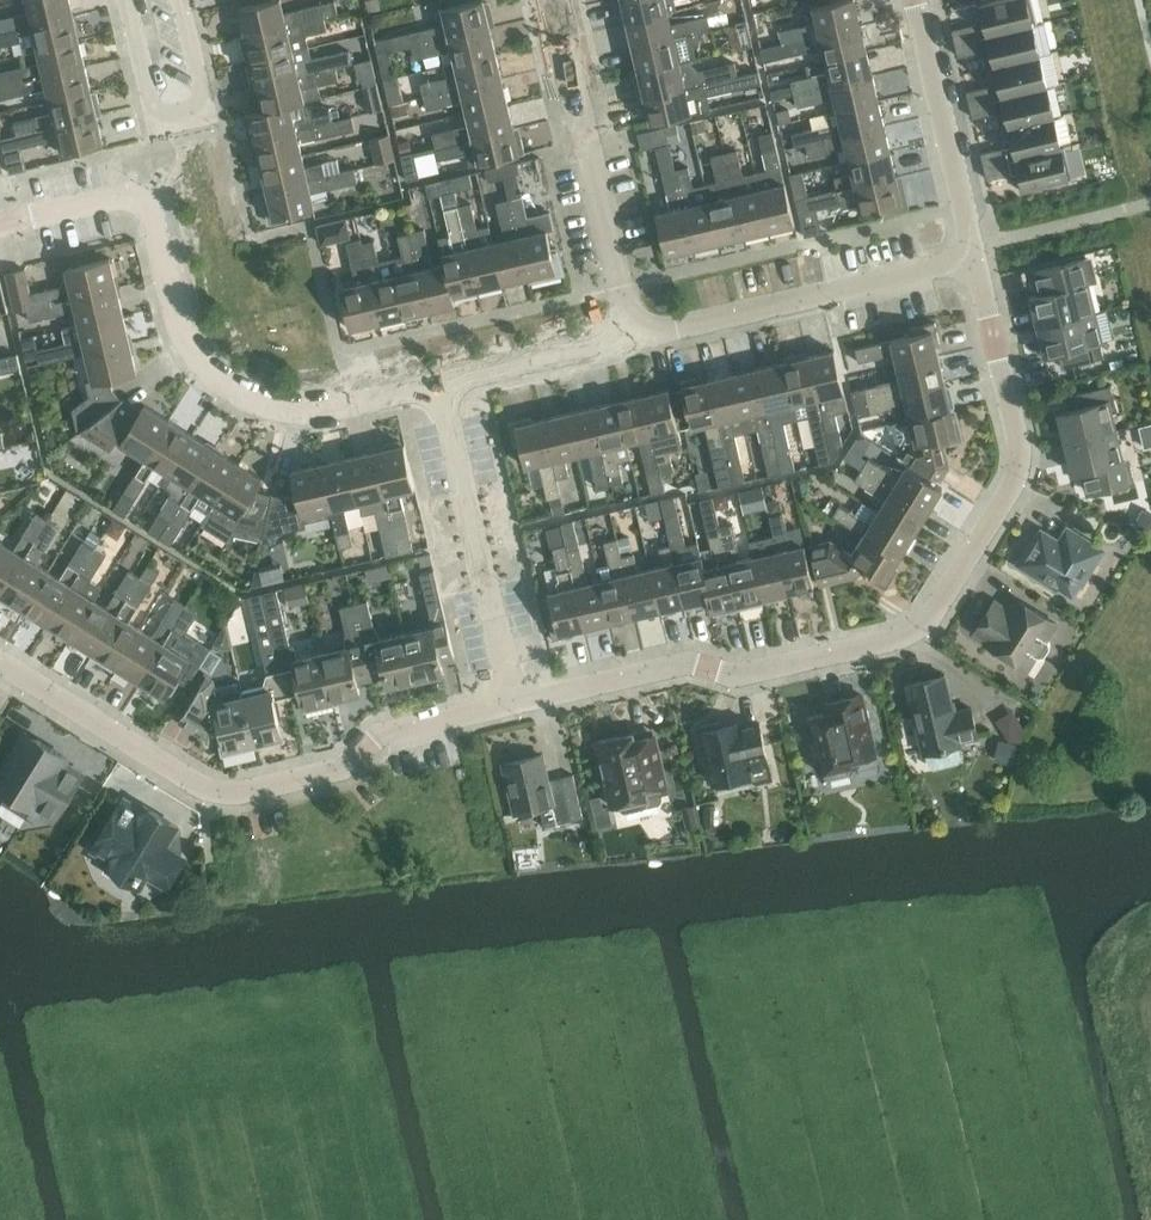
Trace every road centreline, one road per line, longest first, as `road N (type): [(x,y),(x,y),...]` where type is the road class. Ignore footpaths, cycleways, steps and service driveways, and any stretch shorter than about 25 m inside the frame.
road 1 (residential): [(517,707),(687,667),(738,681),(902,642),(937,619),(1023,466),(977,258)]
road 2 (residential): [(0,230),(141,201),(152,210),(183,337),(220,386),(262,409),(318,417),(446,389)]
road 3 (residential): [(517,707),(391,735),(347,771),(246,796),(220,794),(0,663)]
road 4 (residential): [(639,345),(554,0)]
road 5 (residential): [(639,345),(977,258)]
road 6 (residential): [(517,707),(446,389)]
road 7 (residential): [(183,0),(208,107),(156,121),(128,0)]
road 8 (residential): [(977,258),(915,0)]
road 9 (residential): [(446,389),(639,345)]

